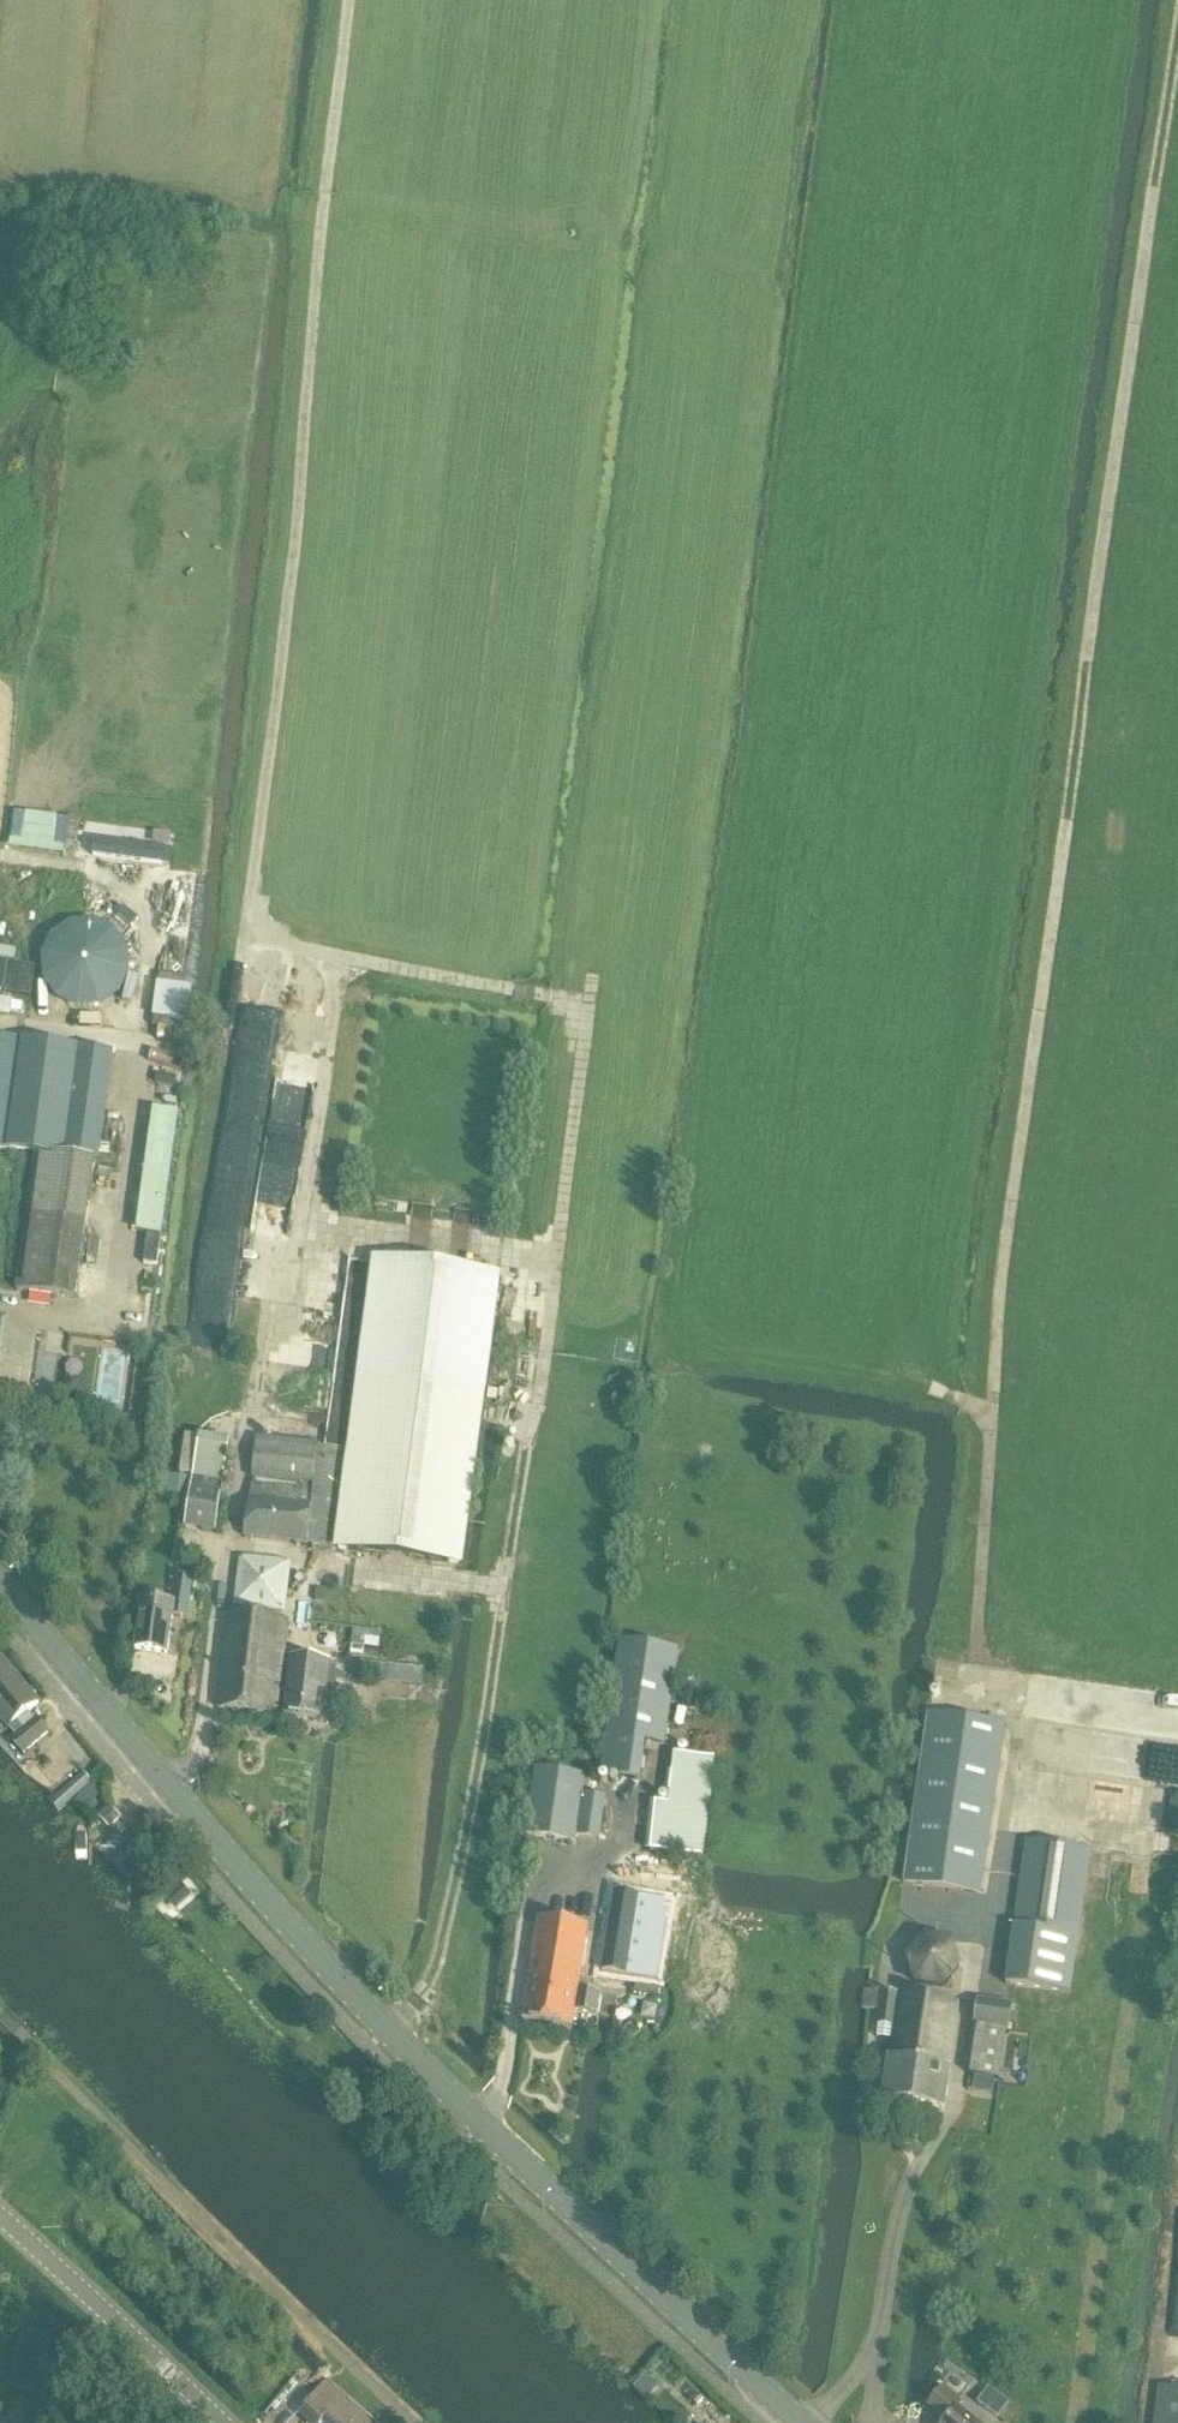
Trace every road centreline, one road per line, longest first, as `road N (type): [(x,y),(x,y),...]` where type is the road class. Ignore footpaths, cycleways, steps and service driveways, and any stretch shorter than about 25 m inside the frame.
road 1 (track): [(169,1788),(195,1763),(305,1073),(235,1044),(353,0)]
road 2 (track): [(654,562),(461,1944),(441,1995),(396,2040)]
road 3 (track): [(992,1404),(997,1306),(1177,59)]
road 4 (track): [(803,2422),(873,2368),(912,2193),(958,2105),(977,1925),(1004,1876),(1032,1715),(977,1685),(992,1404),(895,1373)]
road 5 (secondary): [(793,2422),(396,2040),(0,1588)]
road 6 (track): [(250,939),(591,1005)]
road 7 (tertiary): [(222,2422),(0,2217)]

